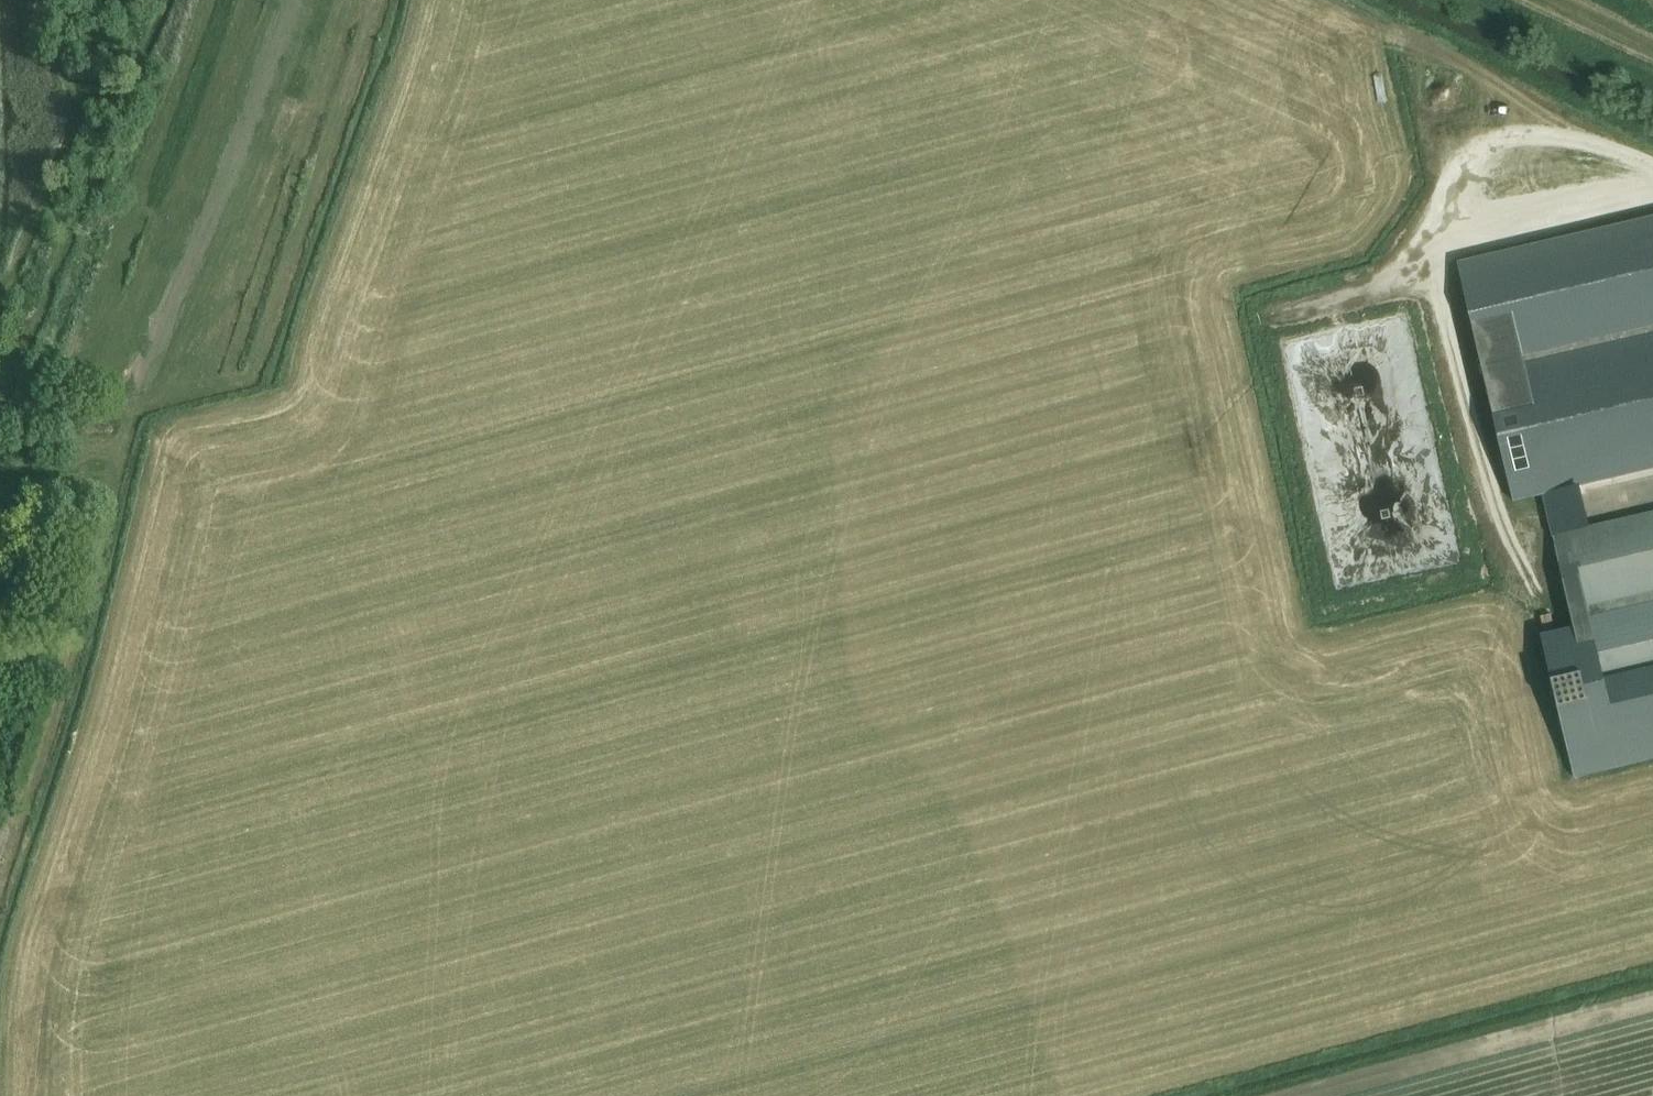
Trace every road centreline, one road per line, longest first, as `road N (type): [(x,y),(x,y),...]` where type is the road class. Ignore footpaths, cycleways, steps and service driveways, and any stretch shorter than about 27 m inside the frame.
road 1 (track): [(1652,52),(1543,0)]

